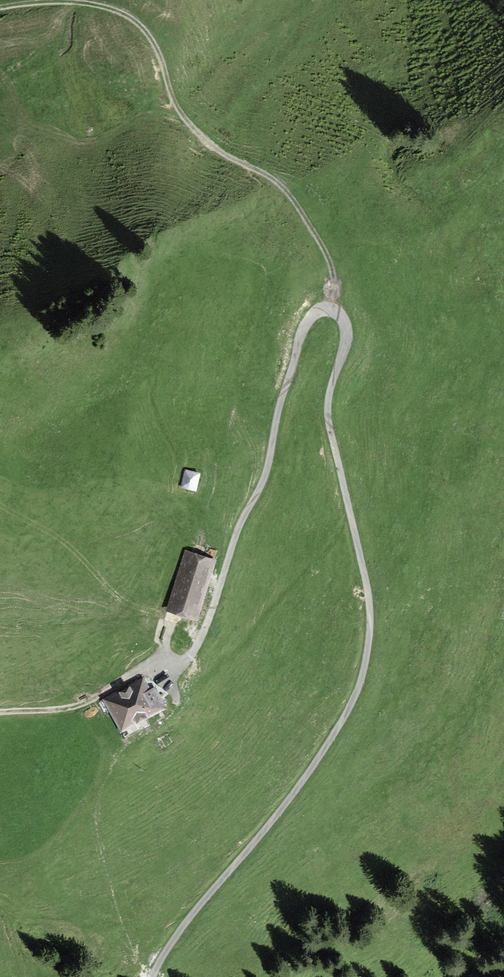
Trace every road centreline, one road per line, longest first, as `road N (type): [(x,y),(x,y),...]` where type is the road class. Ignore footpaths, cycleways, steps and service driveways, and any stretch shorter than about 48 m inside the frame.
road 1 (unclassified): [(149,976),(182,922),(303,777),(362,670),(366,588),(326,410),(344,329),(328,308),(301,326),(263,474),(193,646),(180,659),(155,660)]
road 2 (track): [(328,308),(327,256),(298,207),(273,178),(219,151),(180,114),(136,21),(80,0),(0,7)]
road 3 (track): [(0,492),(70,537),(112,587),(167,619),(155,660)]
road 4 (track): [(0,711),(78,703),(155,660)]

